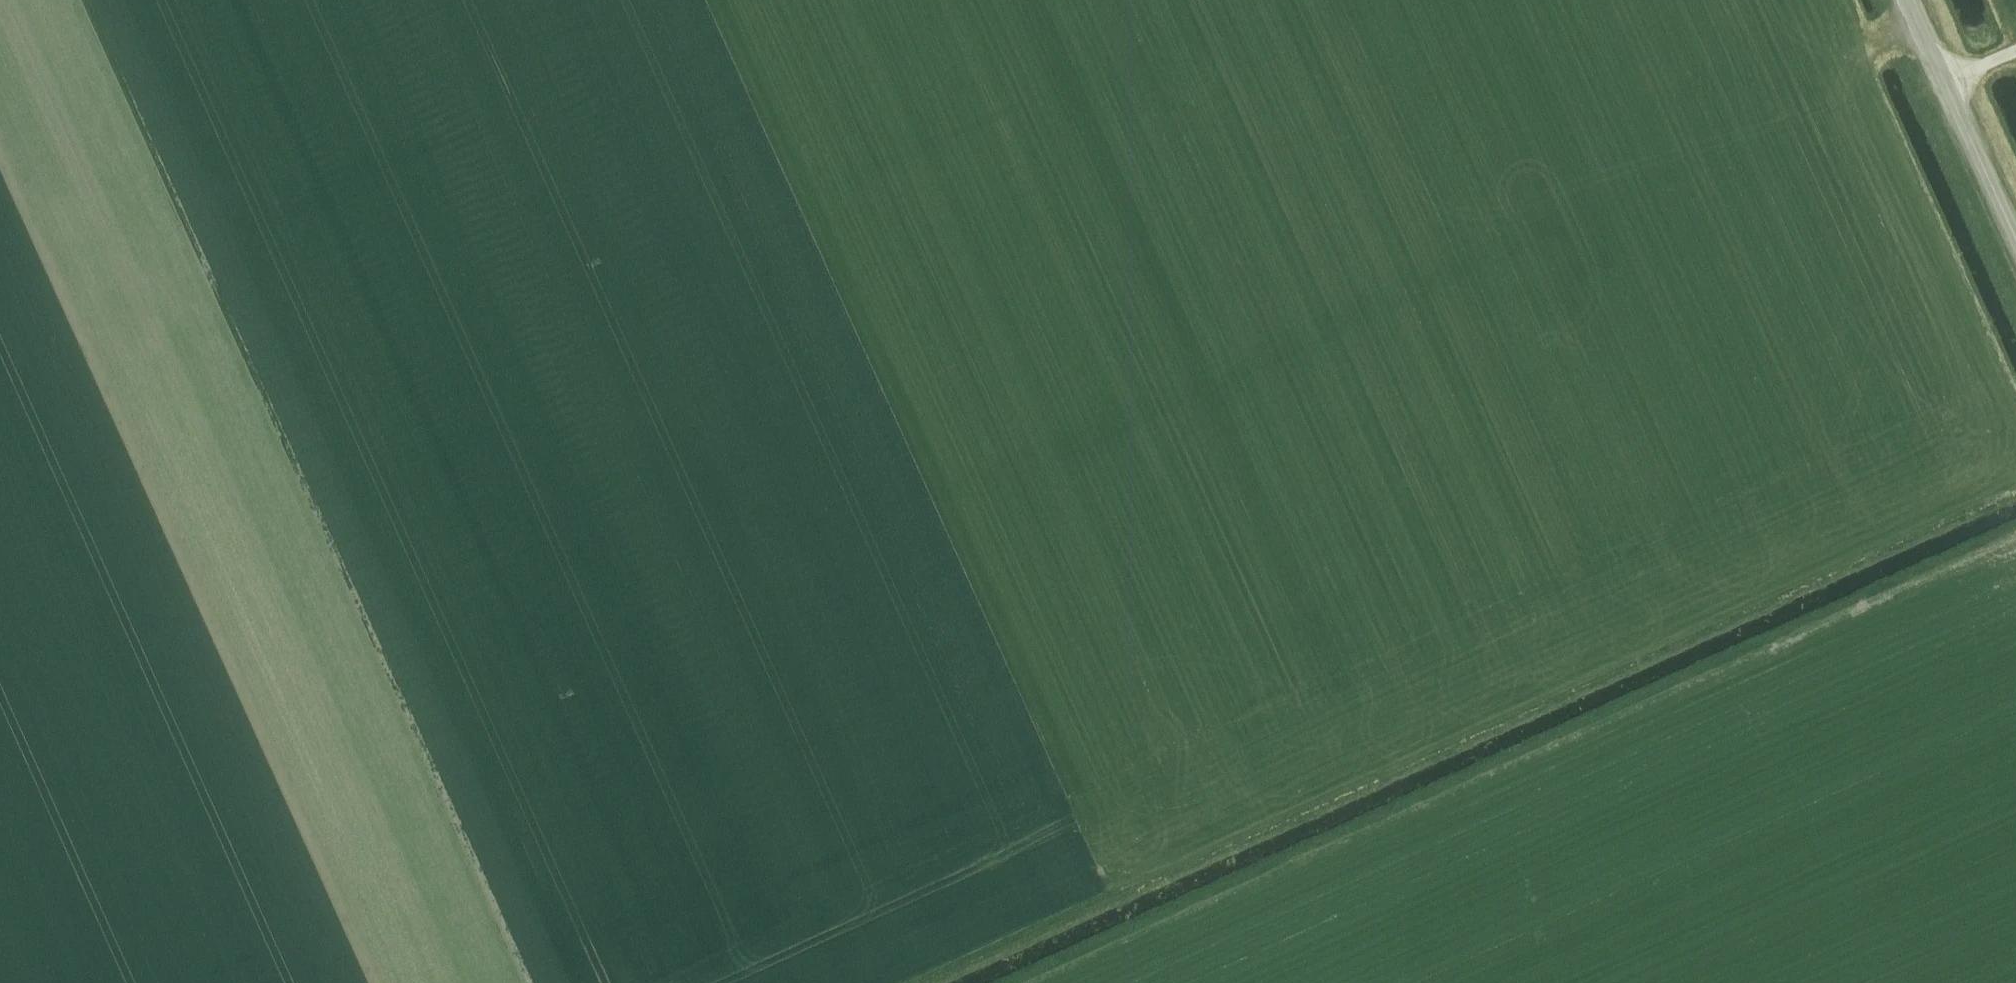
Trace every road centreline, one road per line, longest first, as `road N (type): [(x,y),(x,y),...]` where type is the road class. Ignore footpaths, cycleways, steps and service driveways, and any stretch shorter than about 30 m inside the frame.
road 1 (unclassified): [(2015,239),(1909,0)]

